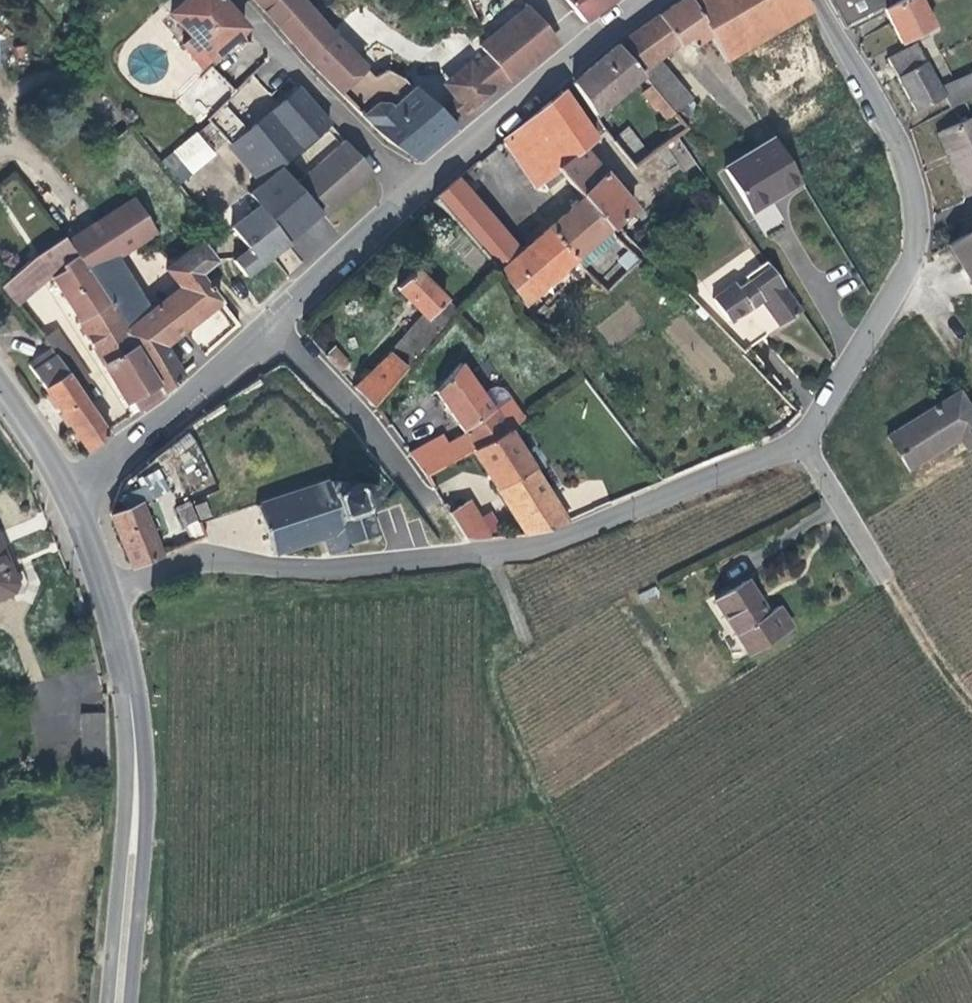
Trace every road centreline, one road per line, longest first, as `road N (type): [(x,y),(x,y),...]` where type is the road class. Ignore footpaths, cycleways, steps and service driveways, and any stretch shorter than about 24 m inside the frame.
road 1 (residential): [(806,438),(596,528),(490,553),(321,570),(208,562),(107,588)]
road 2 (residential): [(821,0),(898,140),(920,209),(911,265),(806,438)]
road 3 (secondary): [(120,1002),(137,847),(137,712),(107,588)]
road 4 (residential): [(644,0),(415,195)]
road 5 (residential): [(276,317),(68,491)]
road 6 (residential): [(415,195),(239,0)]
road 7 (residential): [(276,317),(366,411),(422,492)]
road 8 (residential): [(415,195),(276,317)]
road 9 (track): [(971,697),(879,560)]
road 10 (residential): [(806,438),(879,560)]
road 11 (secondary): [(68,491),(0,389)]

